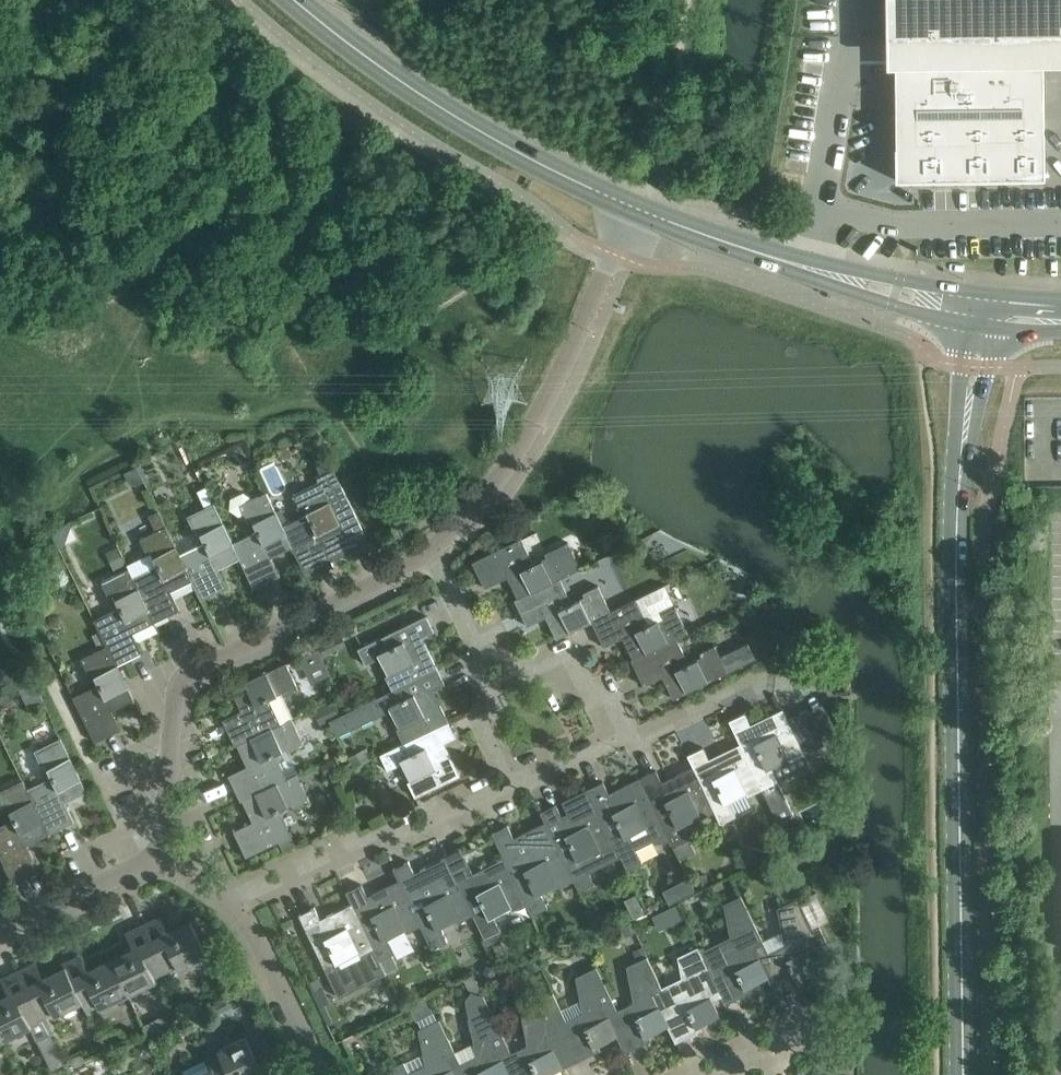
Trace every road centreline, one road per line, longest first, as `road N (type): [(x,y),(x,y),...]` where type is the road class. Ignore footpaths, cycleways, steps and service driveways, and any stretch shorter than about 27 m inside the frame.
road 1 (tertiary): [(964,1074),(955,555),(979,326)]
road 2 (residential): [(161,857),(183,682),(434,548)]
road 3 (residential): [(434,548),(499,493),(539,425),(635,210)]
road 4 (tertiary): [(635,210),(487,134),(362,52),(298,0)]
road 5 (residential): [(226,903),(514,784)]
road 6 (tertiary): [(723,243),(891,306),(979,326)]
road 7 (tertiary): [(982,295),(723,243)]
road 8 (residential): [(321,1074),(249,928),(226,903)]
road 9 (residential): [(612,743),(566,648),(487,681)]
road 10 (residential): [(0,935),(161,857)]
road 11 (residential): [(612,743),(758,680)]
road 12 (residential): [(487,681),(434,548)]

